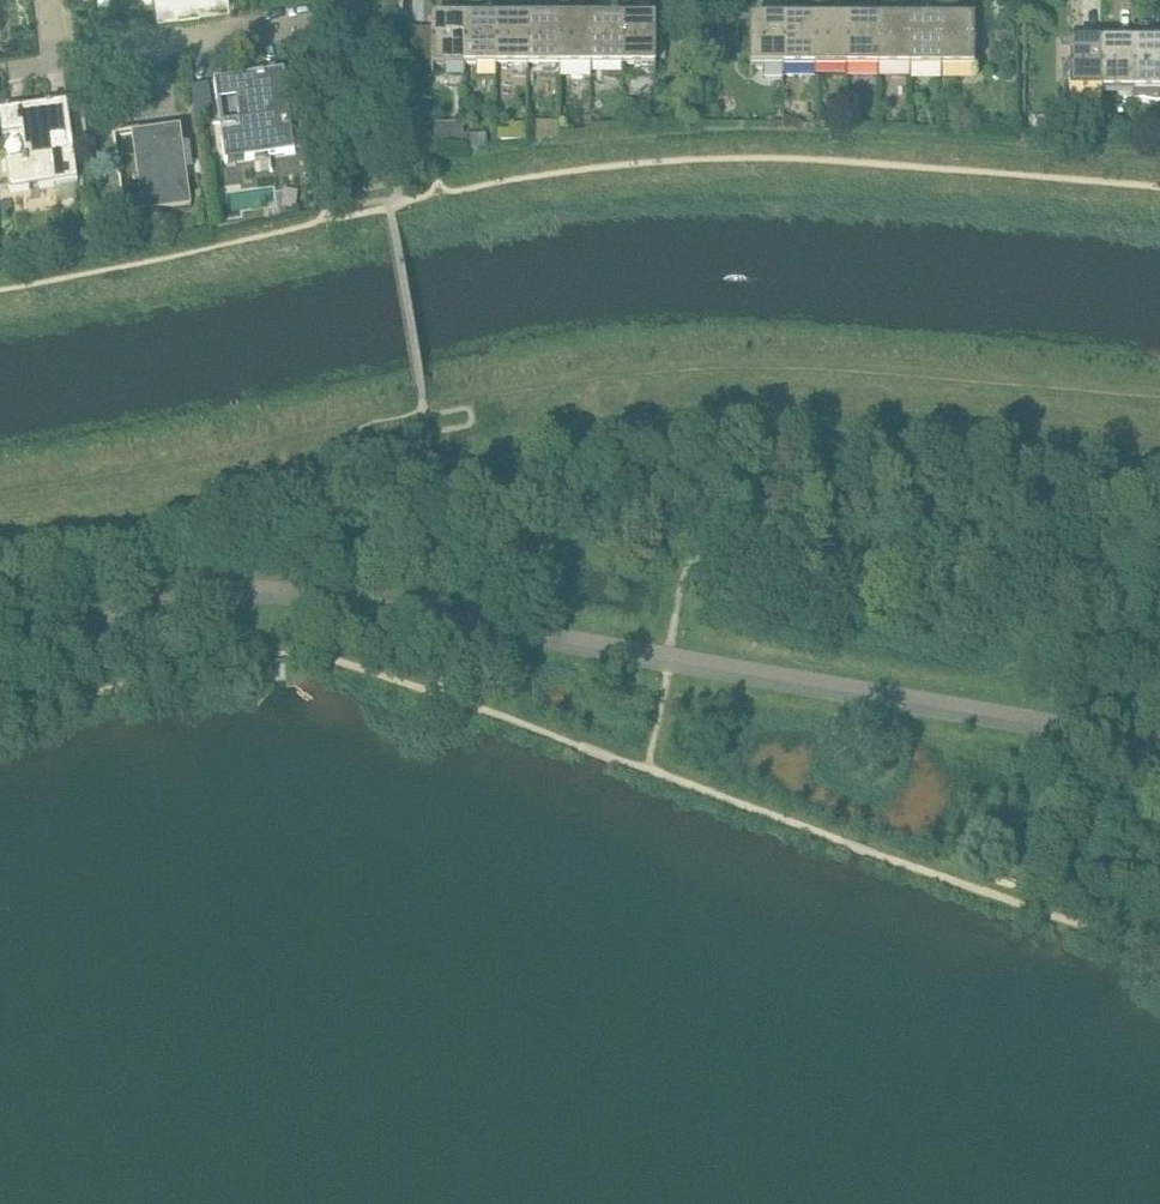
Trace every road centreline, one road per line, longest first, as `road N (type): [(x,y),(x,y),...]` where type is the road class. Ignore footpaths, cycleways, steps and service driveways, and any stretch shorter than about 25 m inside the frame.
road 1 (residential): [(357,0),(337,18),(49,53),(43,0)]

